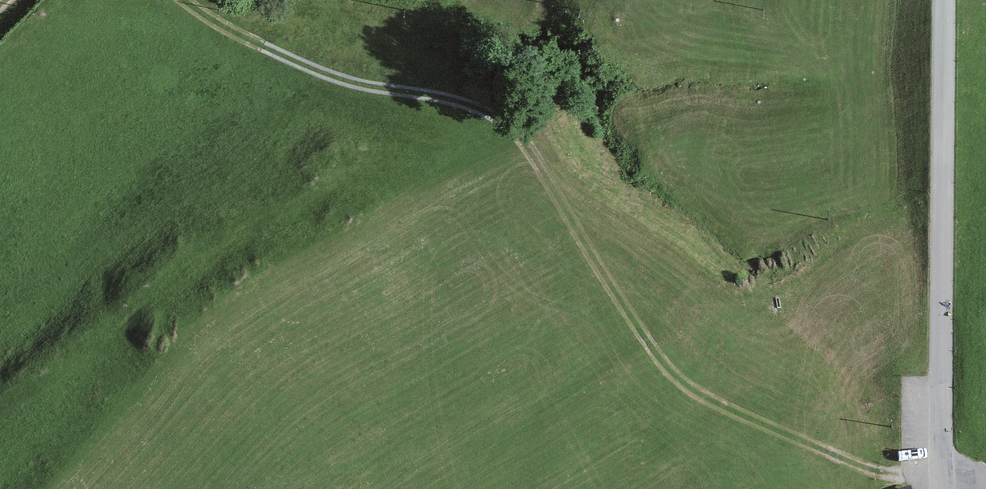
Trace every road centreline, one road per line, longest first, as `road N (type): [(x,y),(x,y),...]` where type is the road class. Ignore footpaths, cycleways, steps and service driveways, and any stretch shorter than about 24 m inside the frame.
road 1 (track): [(172,0),(284,60),(391,95),(491,113),(522,144),(682,391),(810,448),(945,487)]
road 2 (tertiary): [(945,488),(942,0)]

